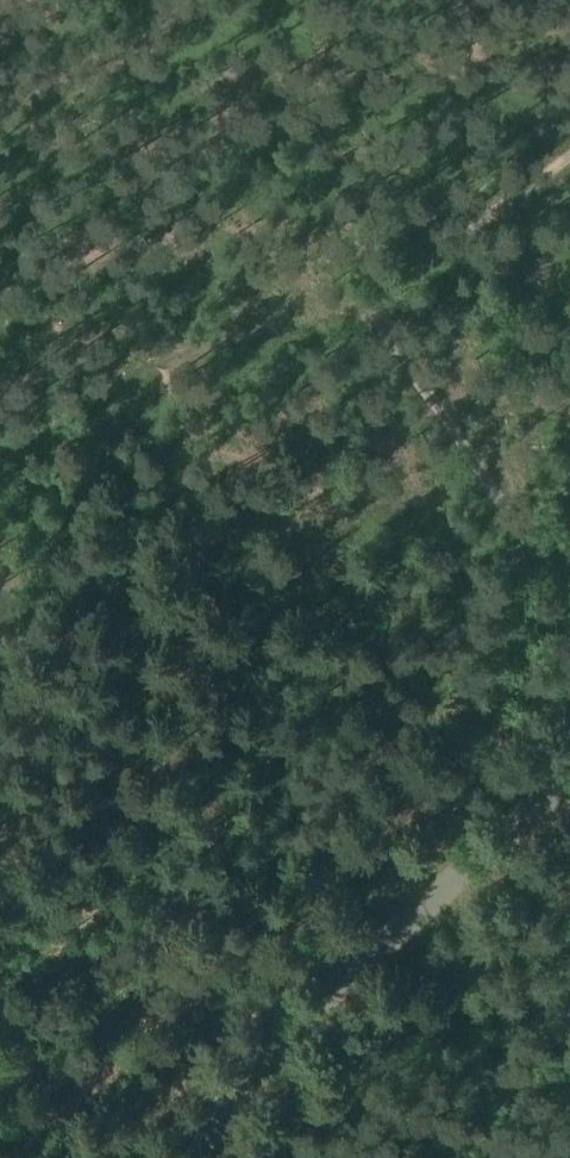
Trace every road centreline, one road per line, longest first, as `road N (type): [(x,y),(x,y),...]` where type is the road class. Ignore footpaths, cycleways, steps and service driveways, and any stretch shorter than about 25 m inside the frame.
road 1 (unclassified): [(205,1157),(352,983),(569,779)]

